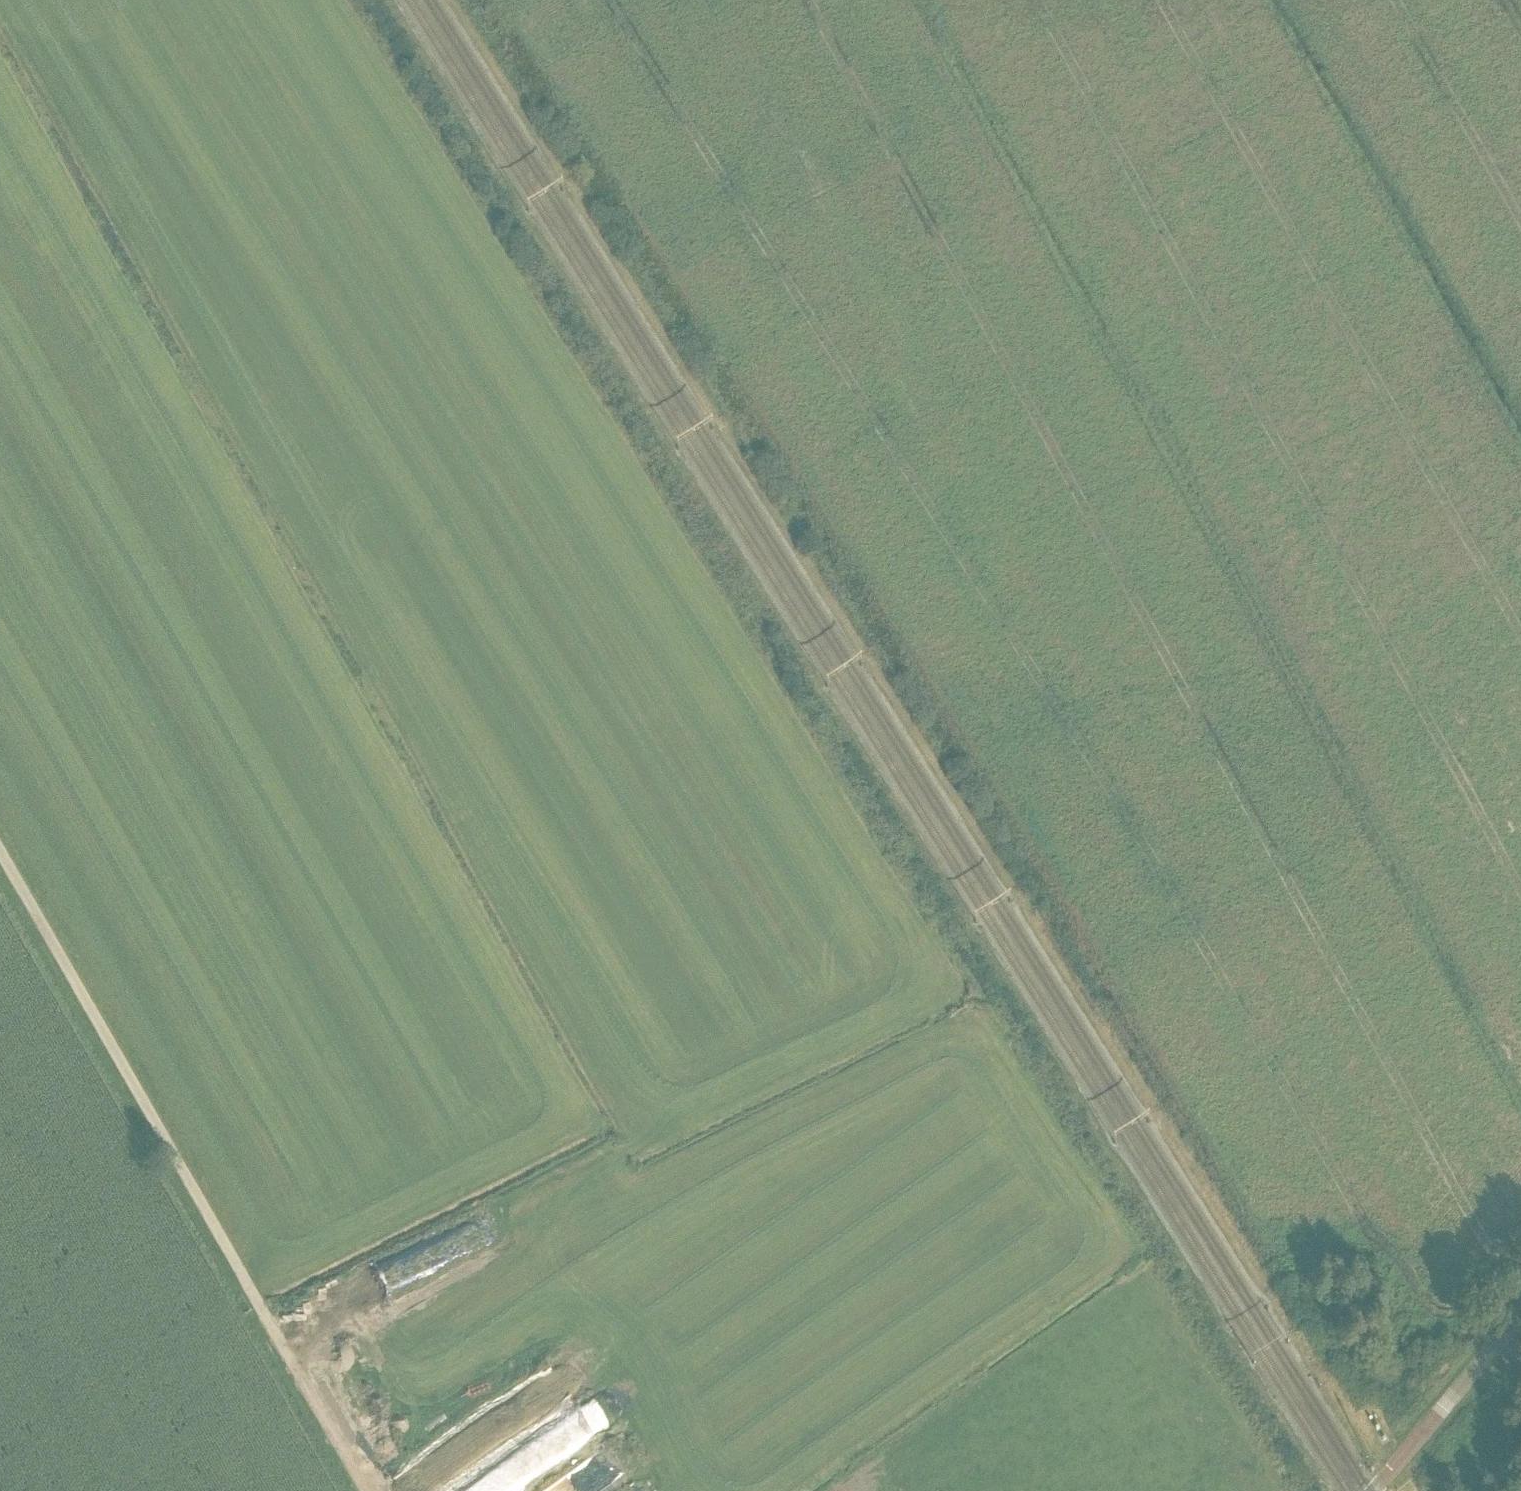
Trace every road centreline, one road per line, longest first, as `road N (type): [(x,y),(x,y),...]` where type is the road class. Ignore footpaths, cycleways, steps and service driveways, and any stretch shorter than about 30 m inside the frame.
road 1 (unclassified): [(1374,1490),(1520,1316)]

